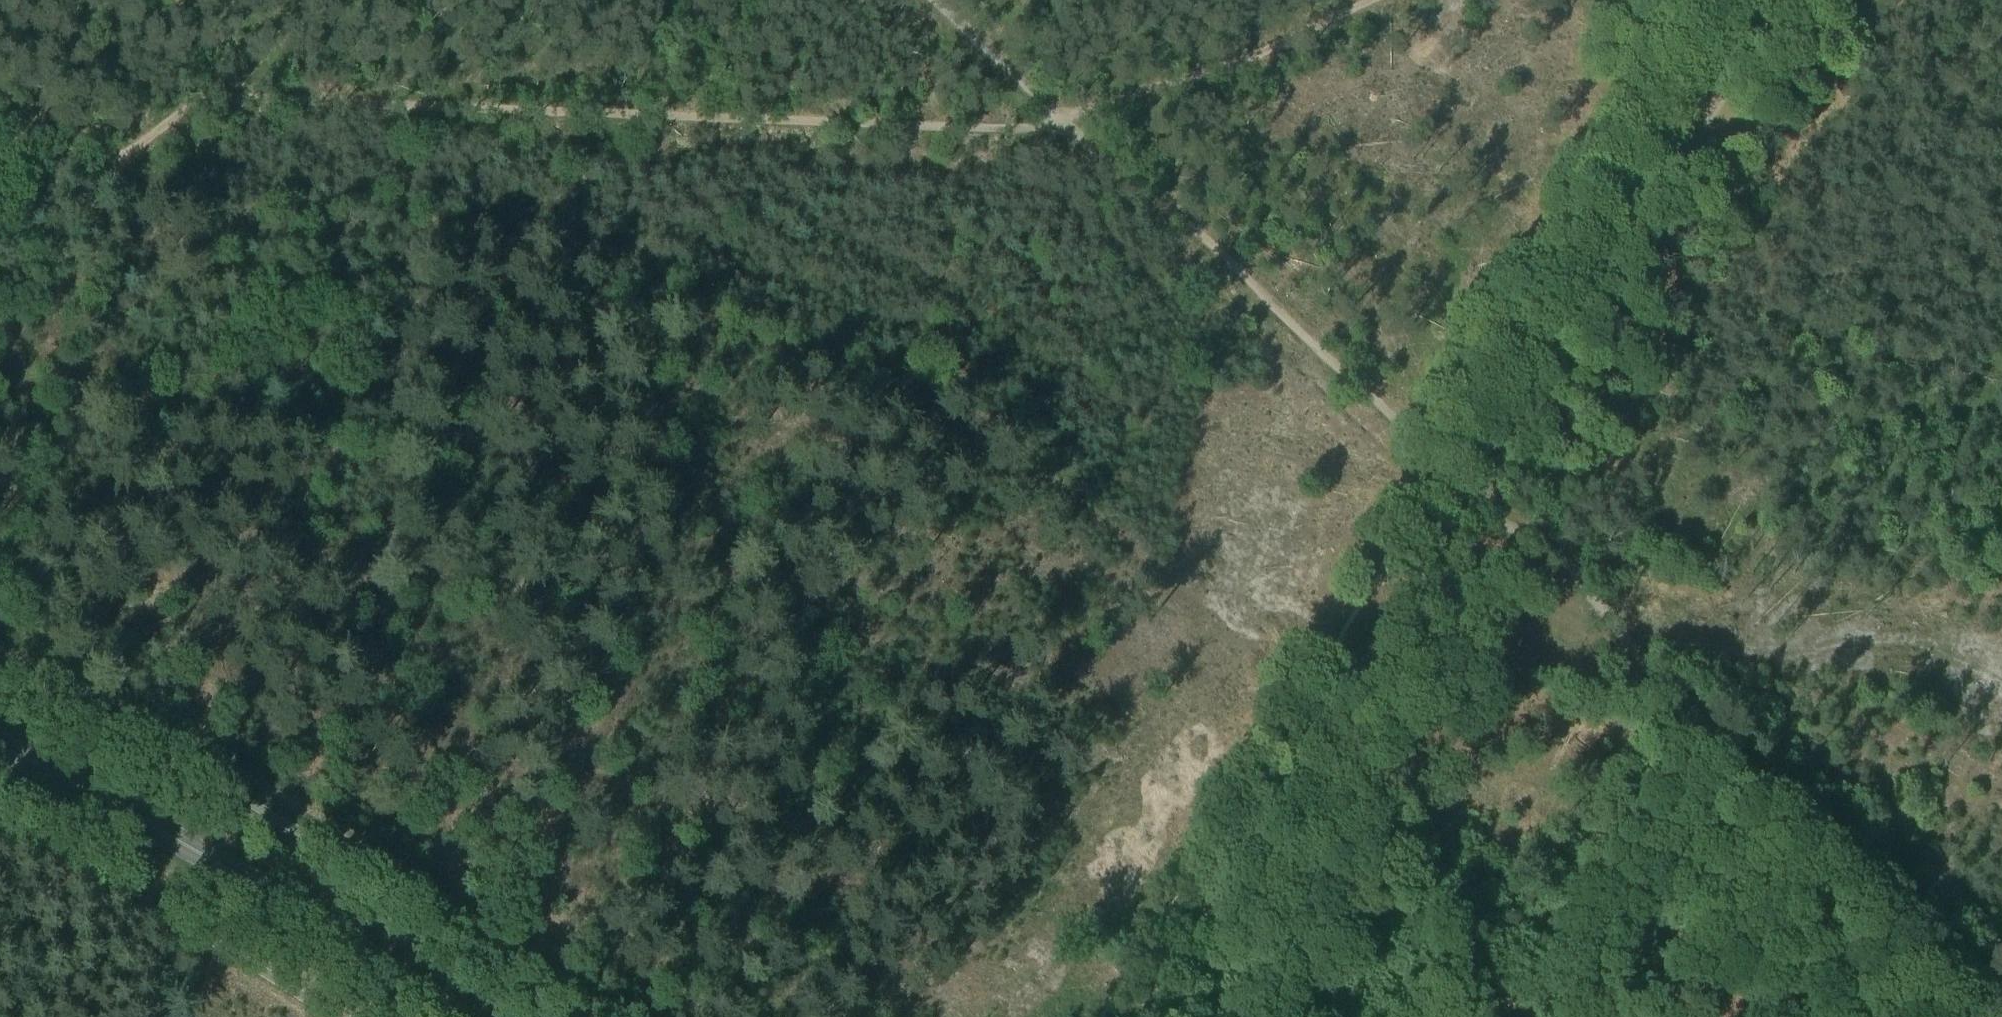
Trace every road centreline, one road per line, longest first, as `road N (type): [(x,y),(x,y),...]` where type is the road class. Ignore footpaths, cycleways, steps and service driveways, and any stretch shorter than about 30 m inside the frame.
road 1 (track): [(928,0),(1382,405),(1470,505),(1569,564),(1665,691),(2001,998)]
road 2 (track): [(0,130),(107,154),(198,108),(238,101),(1008,128),(1062,120),(1200,74),(1368,0)]
road 3 (track): [(1146,1016),(1783,0)]
road 4 (track): [(0,637),(92,677),(386,847),(606,1016)]
road 5 (primary): [(0,754),(87,796),(451,1016)]

